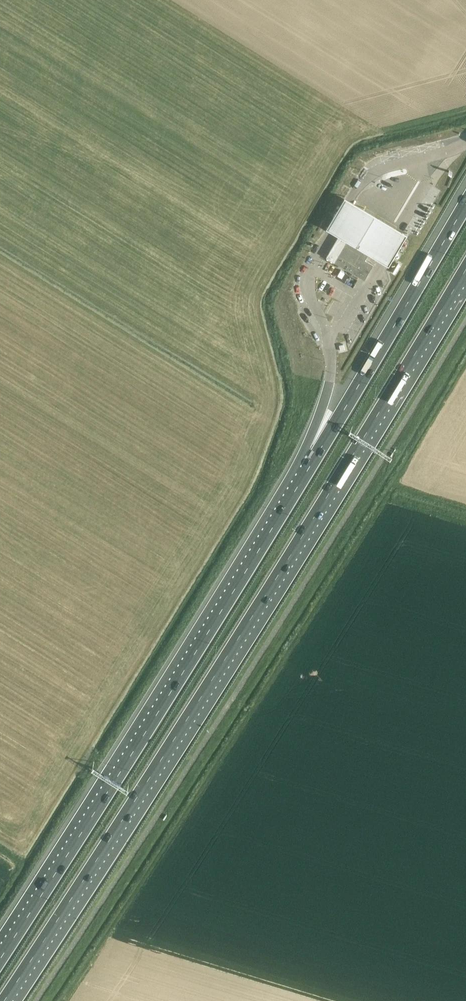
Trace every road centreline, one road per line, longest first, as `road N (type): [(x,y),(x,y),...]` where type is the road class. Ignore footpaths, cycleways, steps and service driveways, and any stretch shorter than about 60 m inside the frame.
road 1 (motorway): [(4,1000),(465,269)]
road 2 (motorway): [(308,469),(0,960)]
road 3 (motorway): [(465,202),(308,469)]

